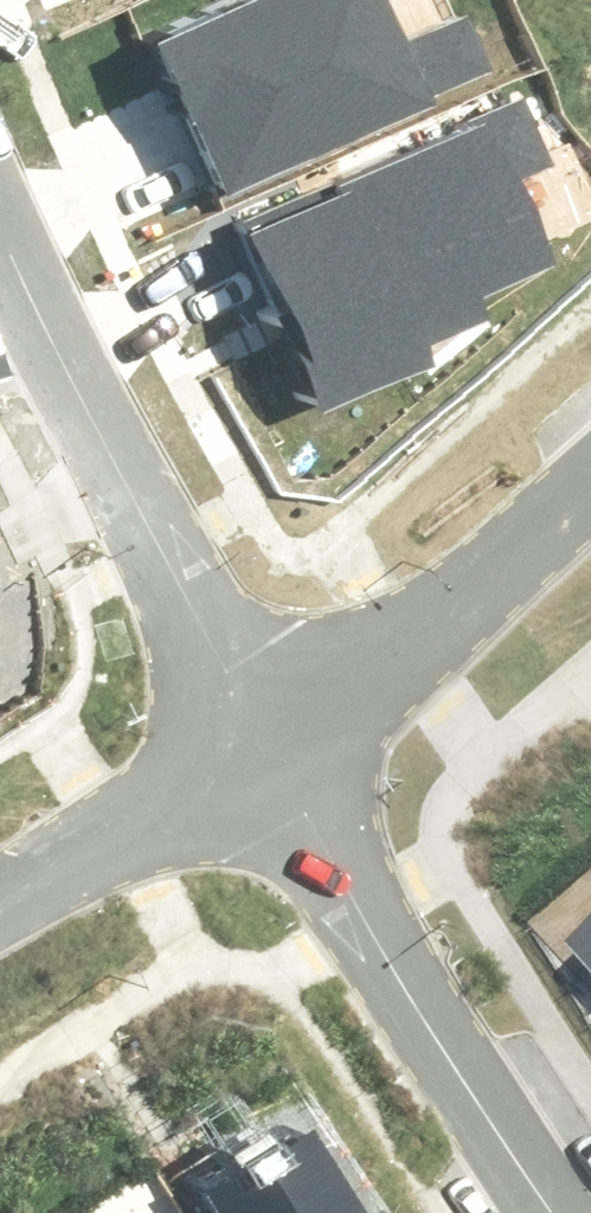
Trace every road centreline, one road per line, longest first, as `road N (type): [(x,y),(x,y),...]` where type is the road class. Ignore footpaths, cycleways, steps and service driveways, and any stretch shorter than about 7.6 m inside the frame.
road 1 (residential): [(267,752),(0,255)]
road 2 (residential): [(542,1212),(436,1048),(267,752)]
road 3 (residential): [(267,752),(590,457)]
road 4 (residential): [(0,908),(267,752)]

